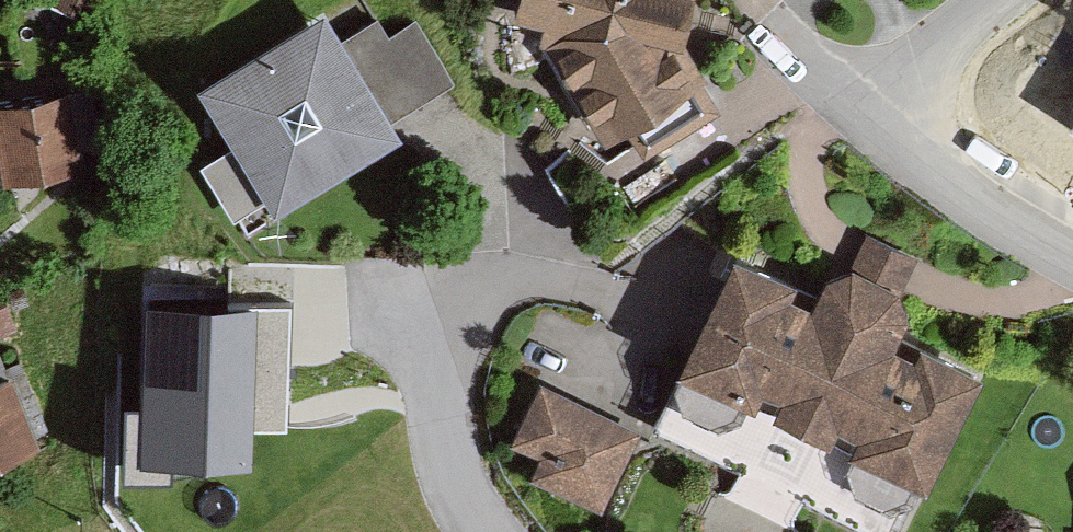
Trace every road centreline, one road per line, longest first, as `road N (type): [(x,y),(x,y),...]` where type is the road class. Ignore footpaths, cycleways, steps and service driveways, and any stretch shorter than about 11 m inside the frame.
road 1 (residential): [(1072,253),(1002,218),(927,158),(913,111),(921,81),(963,30),(1002,0)]
road 2 (residential): [(483,531),(457,488),(436,409),(435,369),(452,303),(508,277),(569,283)]

